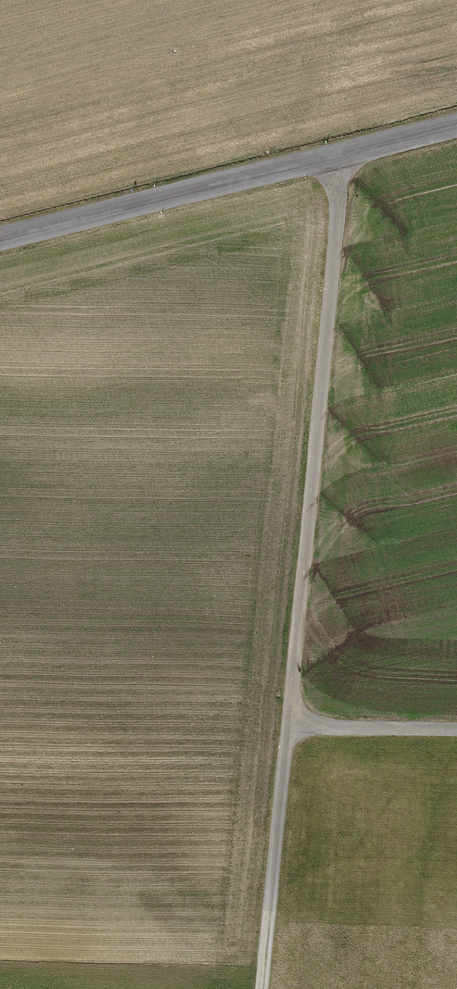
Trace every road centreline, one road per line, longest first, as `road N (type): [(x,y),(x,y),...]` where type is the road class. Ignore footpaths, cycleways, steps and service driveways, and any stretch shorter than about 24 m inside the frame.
road 1 (track): [(288,729),(343,156)]
road 2 (tertiary): [(456,127),(0,237)]
road 3 (track): [(262,988),(288,729)]
road 4 (track): [(288,729),(456,732)]

